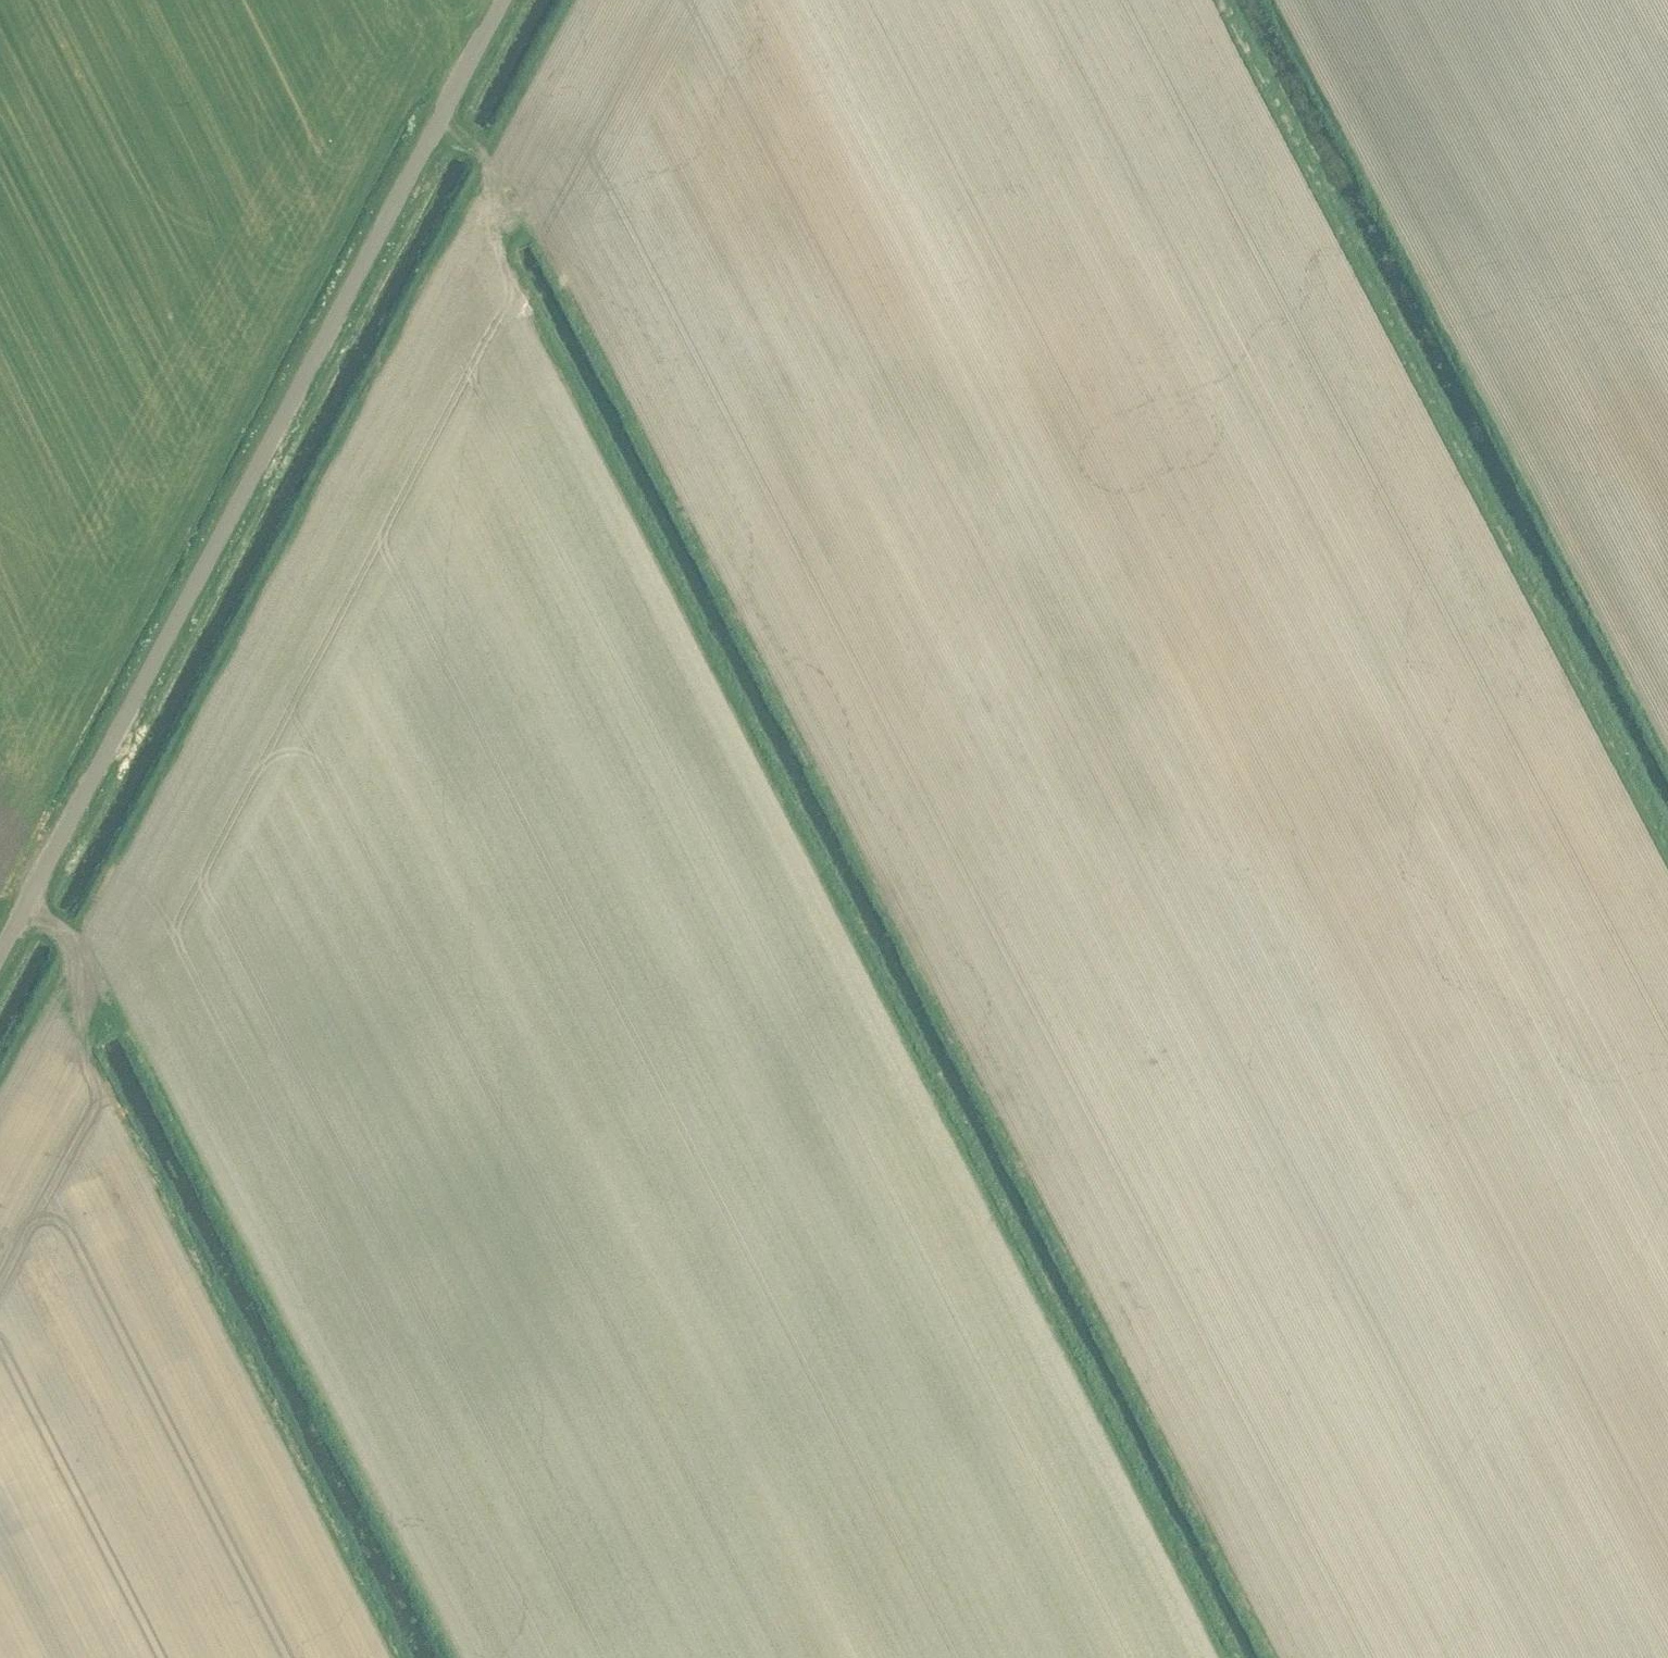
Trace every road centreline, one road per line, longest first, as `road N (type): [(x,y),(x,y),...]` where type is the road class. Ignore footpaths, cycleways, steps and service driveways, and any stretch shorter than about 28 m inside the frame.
road 1 (unclassified): [(0,947),(501,0)]

